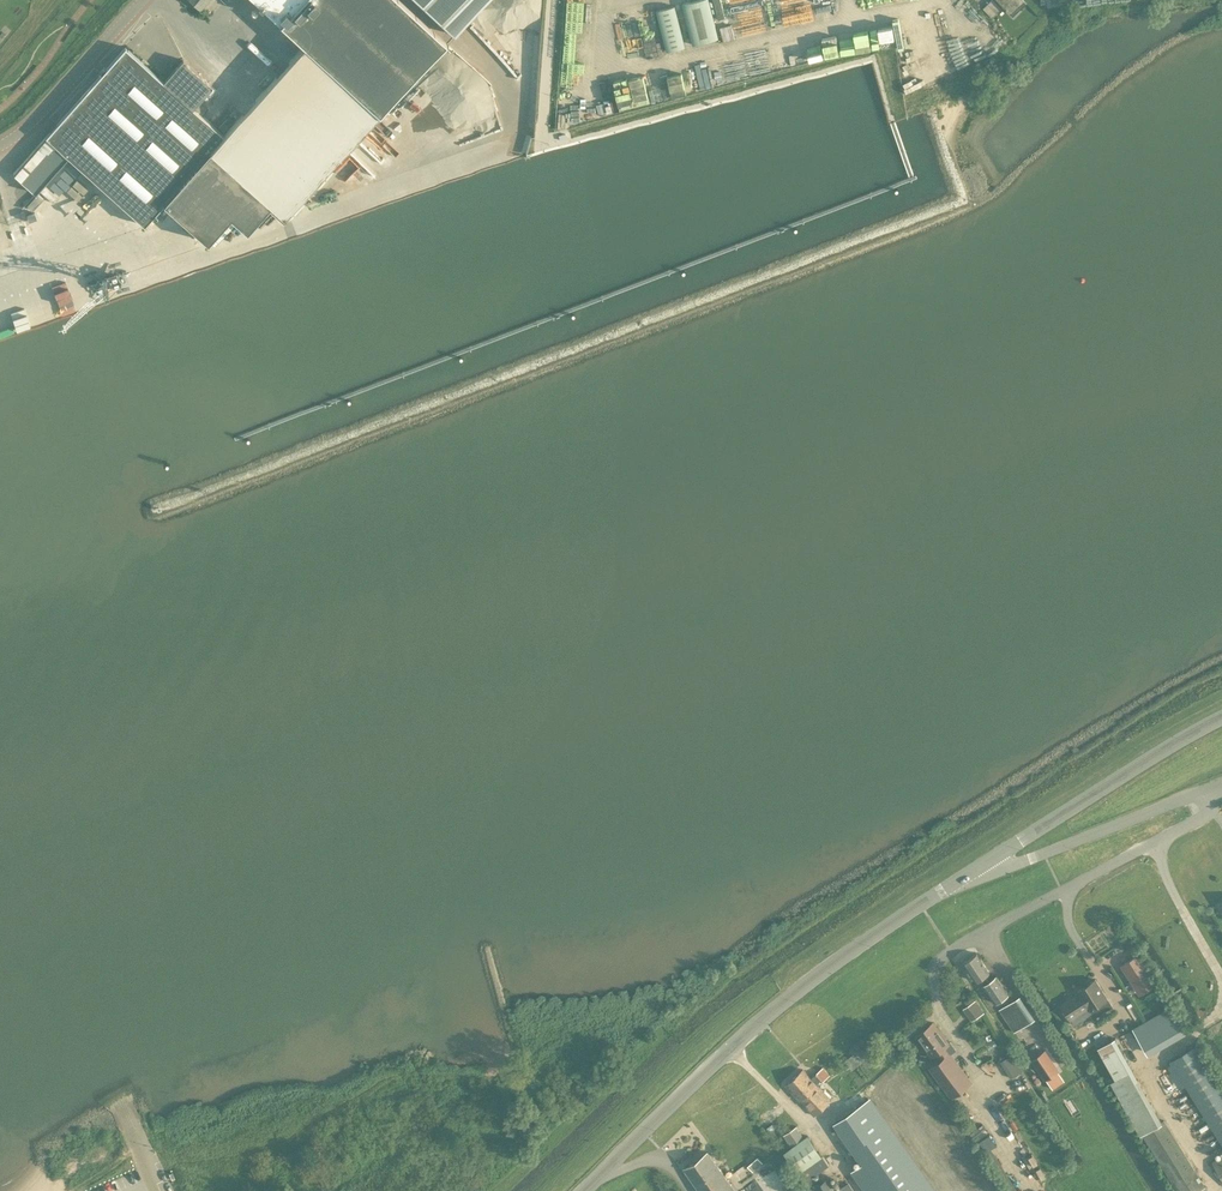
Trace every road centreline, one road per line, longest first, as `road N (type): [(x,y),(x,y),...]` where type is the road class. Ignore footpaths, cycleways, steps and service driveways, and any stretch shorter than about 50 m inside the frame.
road 1 (secondary): [(589,1190),(763,1021),(959,880)]
road 2 (residential): [(1221,795),(1211,809),(970,939),(943,959),(934,983)]
road 3 (secondary): [(959,880),(1221,720)]
road 4 (unclassified): [(959,880),(1221,785)]
road 5 (tertiary): [(0,146),(39,115),(143,0)]

